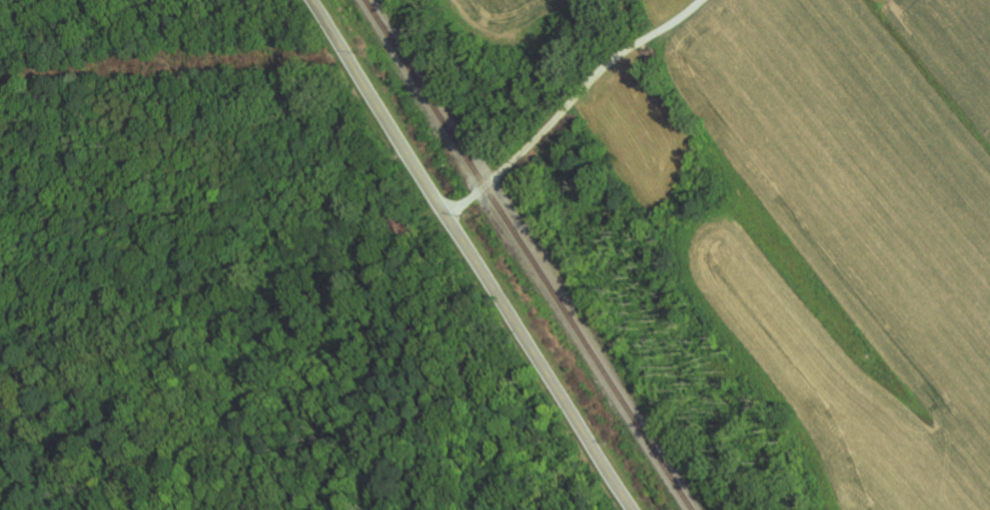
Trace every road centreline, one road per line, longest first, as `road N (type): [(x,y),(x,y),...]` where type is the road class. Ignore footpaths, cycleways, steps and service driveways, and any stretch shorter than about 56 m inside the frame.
road 1 (secondary): [(633,509),(309,0)]

